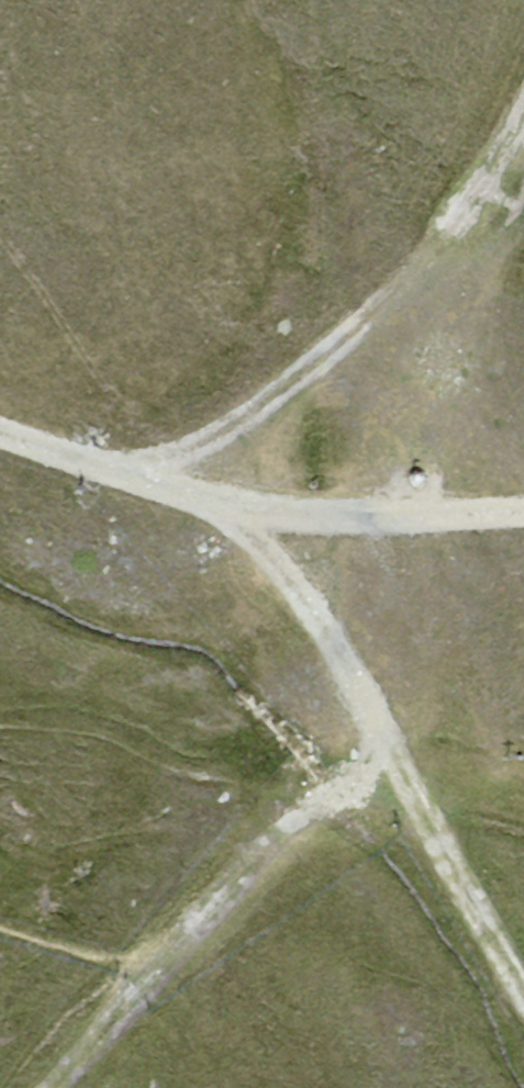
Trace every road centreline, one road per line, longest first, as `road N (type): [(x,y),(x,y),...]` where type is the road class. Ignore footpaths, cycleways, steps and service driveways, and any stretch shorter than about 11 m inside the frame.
road 1 (track): [(133,474),(265,404),(373,304),(482,175),(523,96)]
road 2 (track): [(397,759),(315,790),(188,918),(44,1087)]
road 3 (track): [(227,505),(298,594),(397,759)]
road 4 (track): [(523,504),(227,505)]
road 5 (track): [(523,1005),(397,759)]
road 6 (track): [(133,474),(0,430)]

